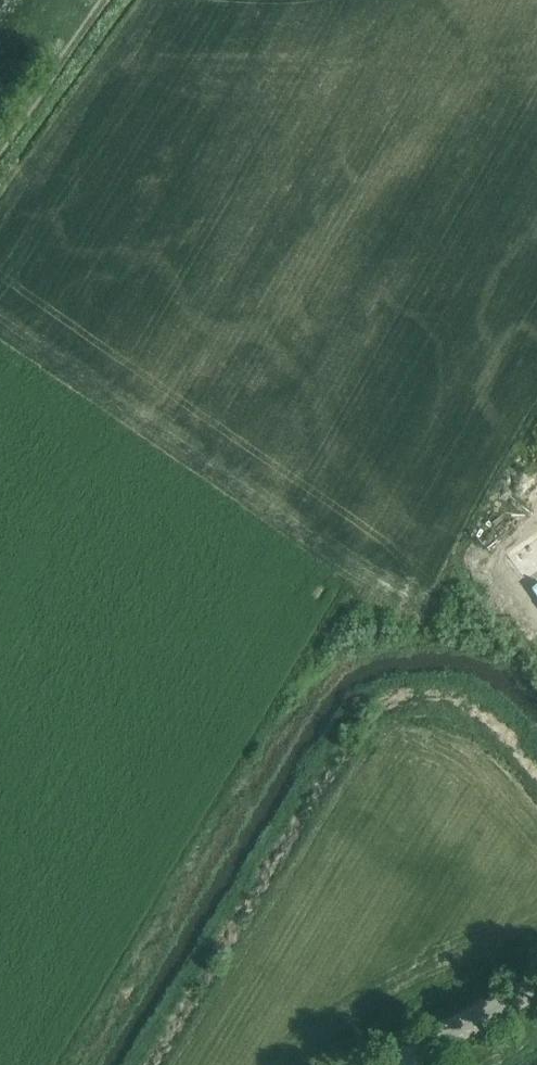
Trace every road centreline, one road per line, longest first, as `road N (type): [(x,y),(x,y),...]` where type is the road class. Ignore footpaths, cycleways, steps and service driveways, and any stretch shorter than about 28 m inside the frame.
road 1 (track): [(92,0),(0,121)]
road 2 (tertiary): [(405,1064),(536,990)]

